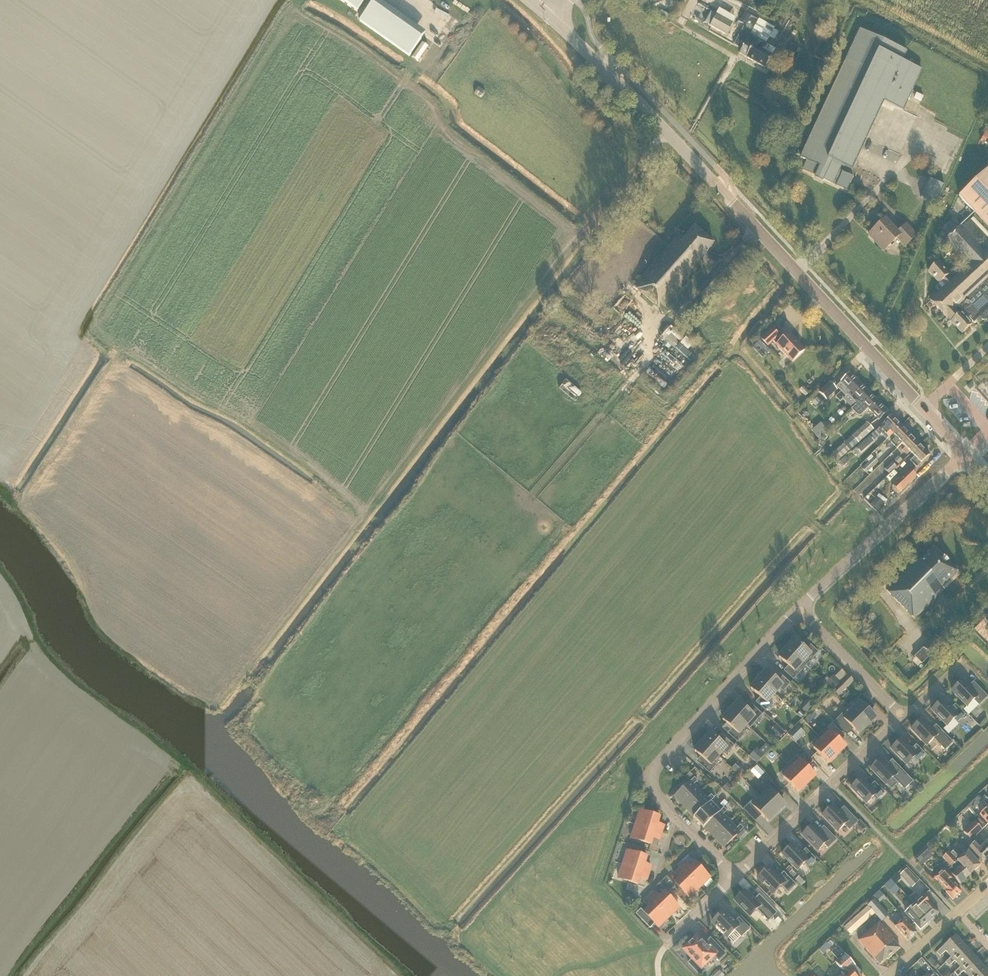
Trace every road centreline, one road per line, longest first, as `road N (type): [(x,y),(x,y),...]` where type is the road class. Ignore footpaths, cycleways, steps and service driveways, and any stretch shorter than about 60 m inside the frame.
road 1 (track): [(667,132),(323,571)]
road 2 (residential): [(798,607),(641,782),(735,880)]
road 3 (secondary): [(965,454),(751,222)]
road 4 (track): [(533,496),(649,362),(655,319),(627,287)]
road 5 (secondary): [(727,193),(550,18)]
road 6 (residential): [(904,717),(735,880)]
road 7 (residential): [(965,454),(798,607)]
road 8 (residential): [(798,607),(904,717)]

